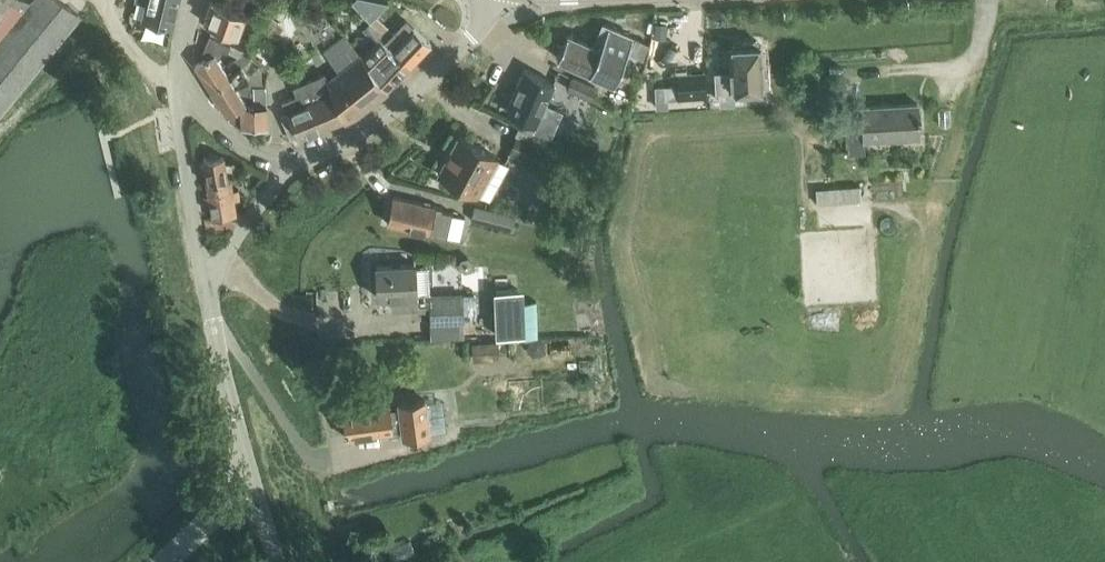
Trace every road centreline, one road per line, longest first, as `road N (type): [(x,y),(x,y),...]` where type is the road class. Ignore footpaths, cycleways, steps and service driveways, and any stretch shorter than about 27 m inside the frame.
road 1 (residential): [(299,160),(325,155),(381,123),(472,39),(492,0)]
road 2 (residential): [(179,90),(206,286)]
road 3 (unclassified): [(252,477),(214,321)]
road 4 (residential): [(206,286),(299,160)]
road 5 (residential): [(179,90),(229,134),(299,160)]
road 6 (unclassified): [(166,561),(252,477)]

